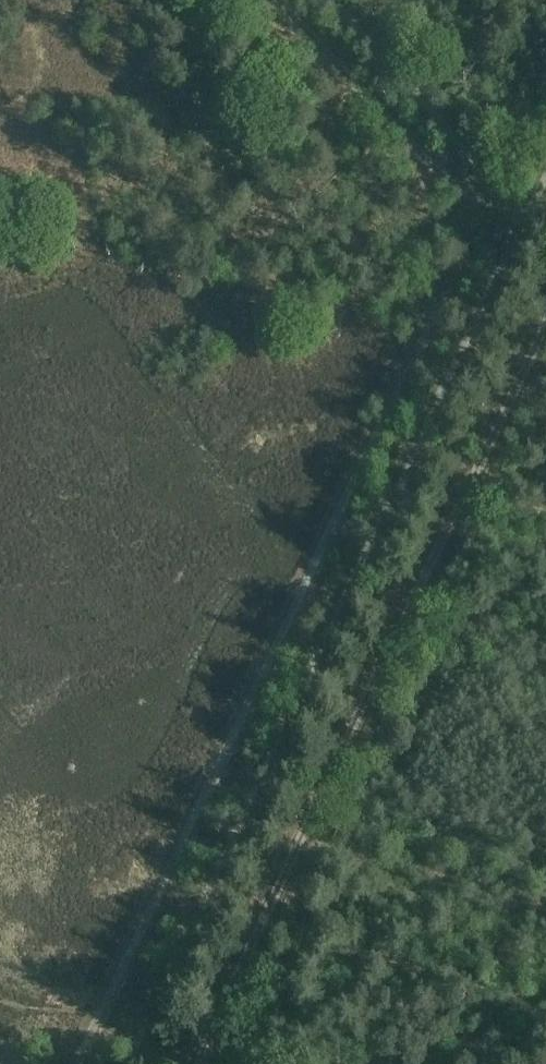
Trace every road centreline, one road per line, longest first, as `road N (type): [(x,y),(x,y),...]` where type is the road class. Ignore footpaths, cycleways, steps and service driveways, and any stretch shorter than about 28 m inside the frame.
road 1 (track): [(78,1063),(486,202)]
road 2 (track): [(545,323),(198,1063)]
road 3 (track): [(279,0),(434,166),(486,202)]

